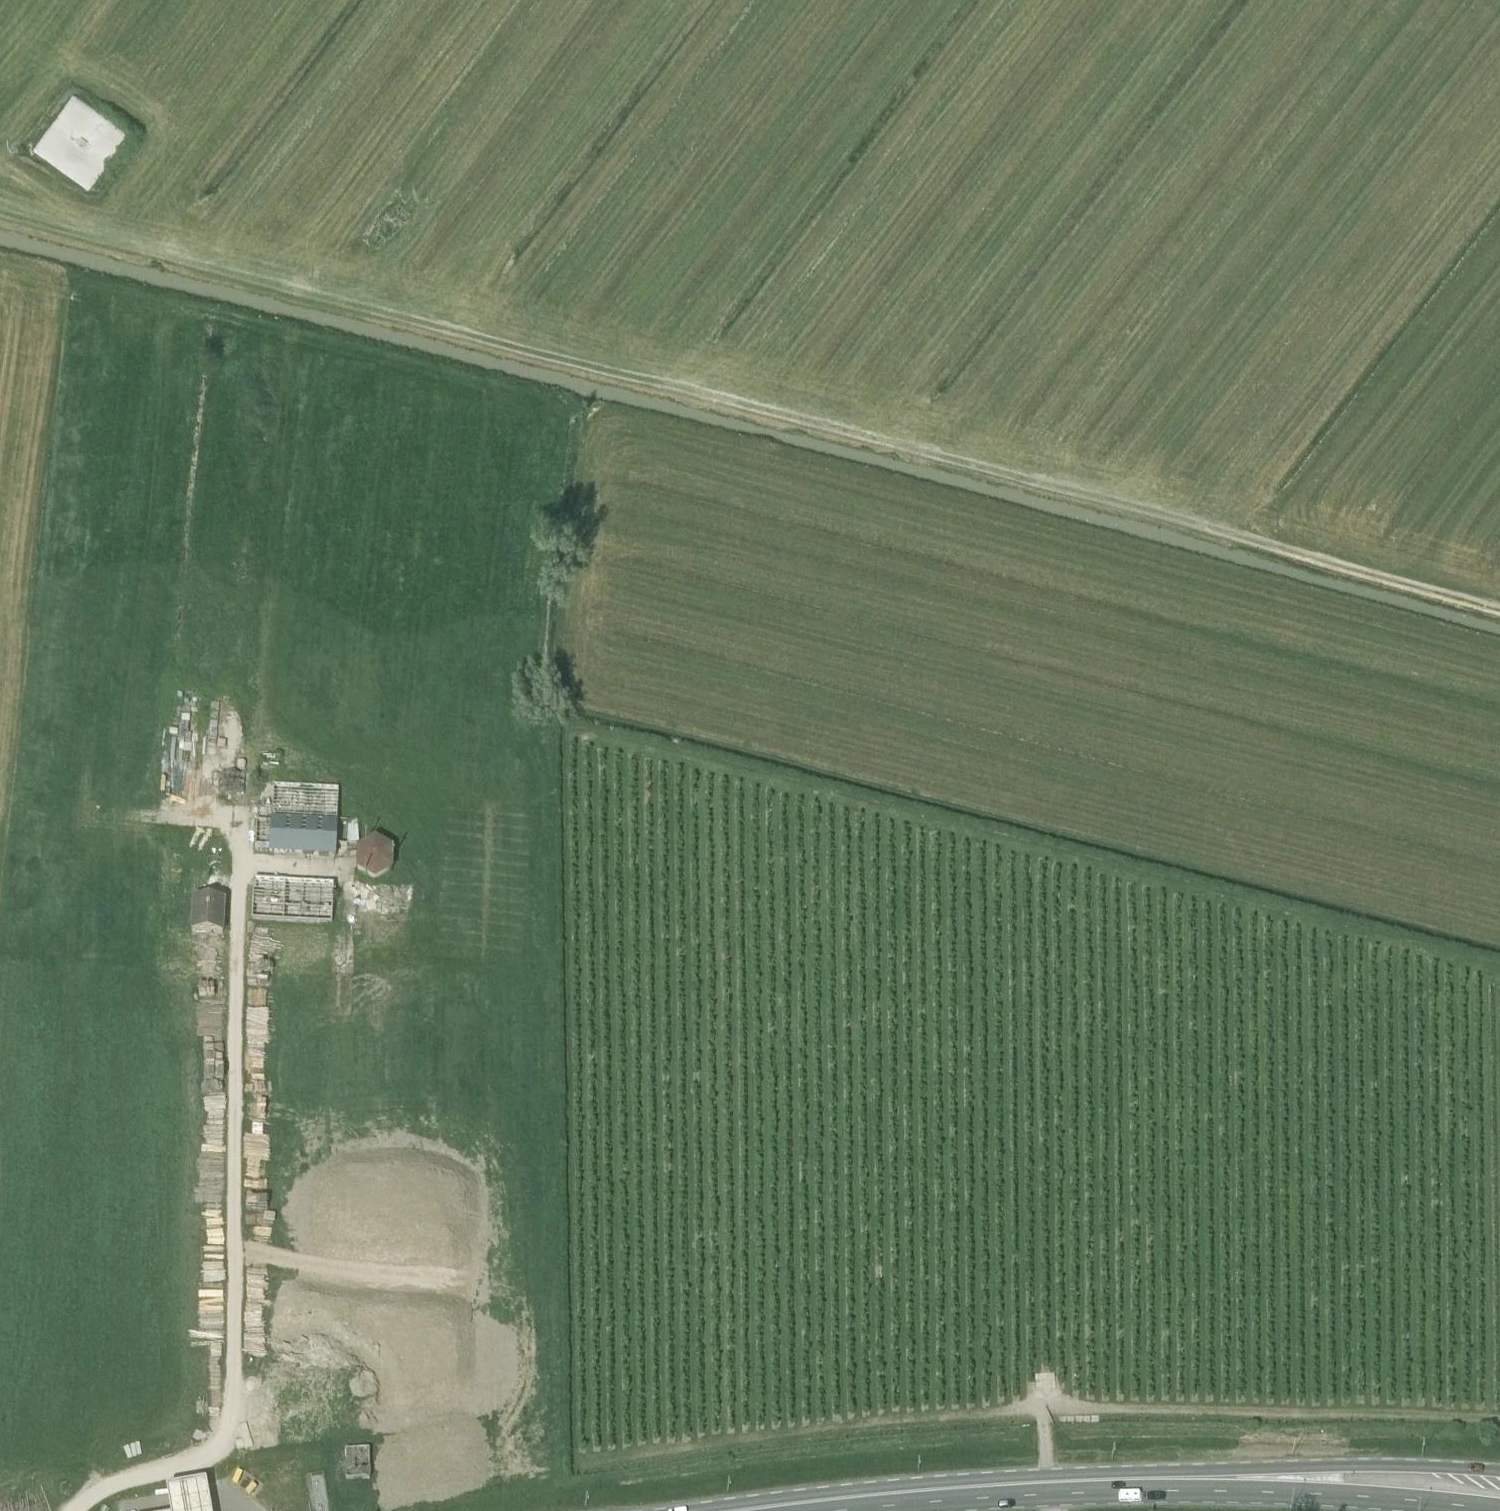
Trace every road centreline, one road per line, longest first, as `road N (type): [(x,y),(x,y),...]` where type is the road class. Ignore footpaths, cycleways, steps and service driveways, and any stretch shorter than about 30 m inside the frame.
road 1 (track): [(1499,611),(0,216)]
road 2 (primary): [(1251,1480),(1008,1487),(773,1510)]
road 3 (primary): [(1251,1480),(1499,1510)]
road 4 (primary): [(1499,1473),(1366,1464),(1251,1480)]

